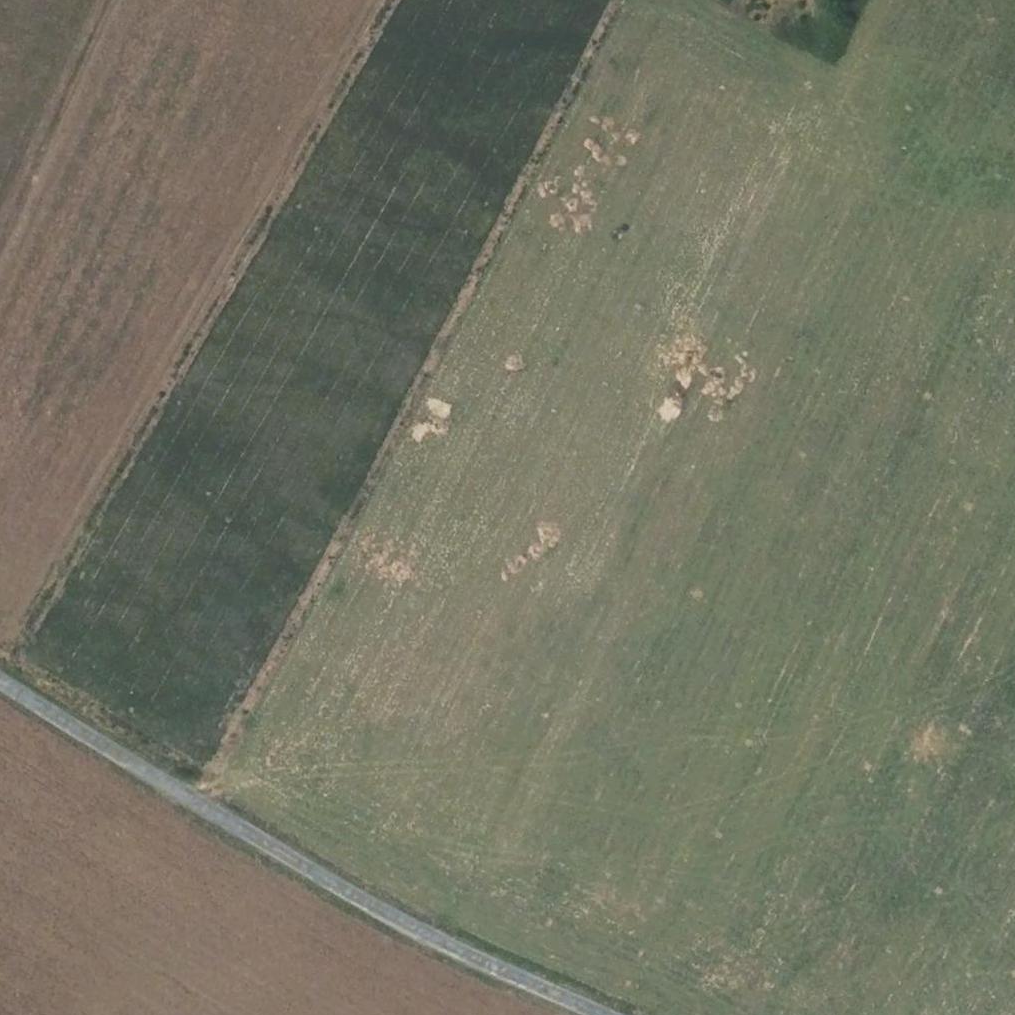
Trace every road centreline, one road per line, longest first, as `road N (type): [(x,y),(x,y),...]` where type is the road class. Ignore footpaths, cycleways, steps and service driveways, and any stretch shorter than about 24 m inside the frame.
road 1 (unclassified): [(0,674),(413,928),(605,1014)]

